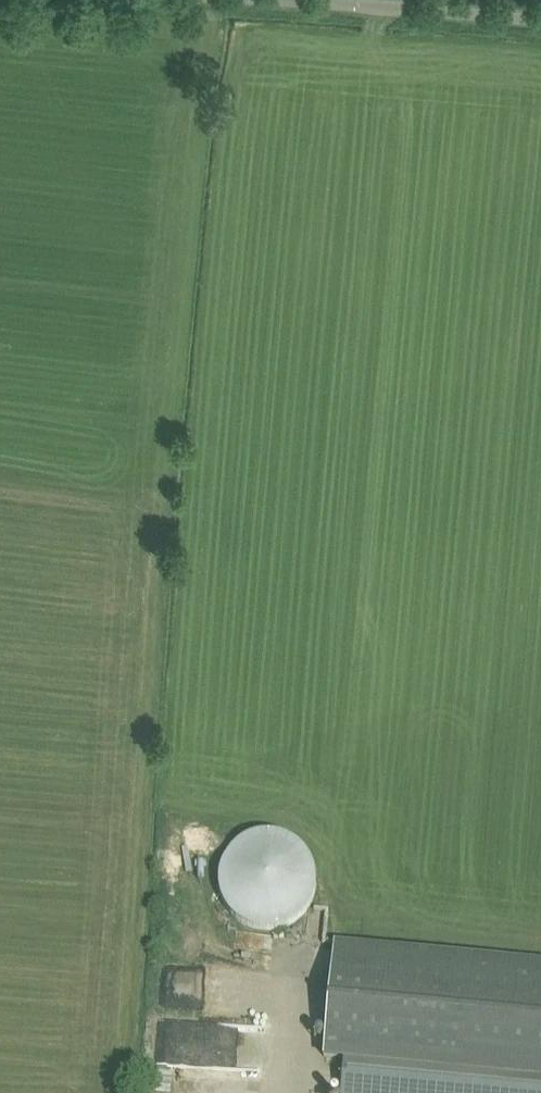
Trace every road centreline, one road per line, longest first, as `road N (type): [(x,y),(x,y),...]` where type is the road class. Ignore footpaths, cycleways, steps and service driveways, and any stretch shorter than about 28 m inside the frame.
road 1 (unclassified): [(269,0),(540,20)]

